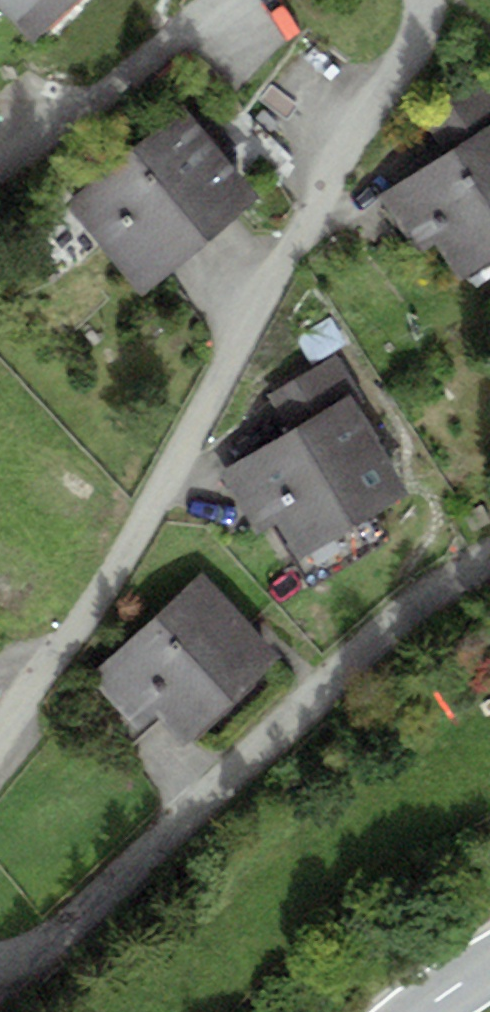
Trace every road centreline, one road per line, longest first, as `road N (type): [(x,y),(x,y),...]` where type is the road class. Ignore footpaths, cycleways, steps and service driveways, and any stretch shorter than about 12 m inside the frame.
road 1 (residential): [(0,743),(111,578),(331,172),(396,78),(424,0)]
road 2 (residential): [(489,562),(359,647),(42,939),(0,957)]
road 3 (residential): [(223,0),(0,159)]

